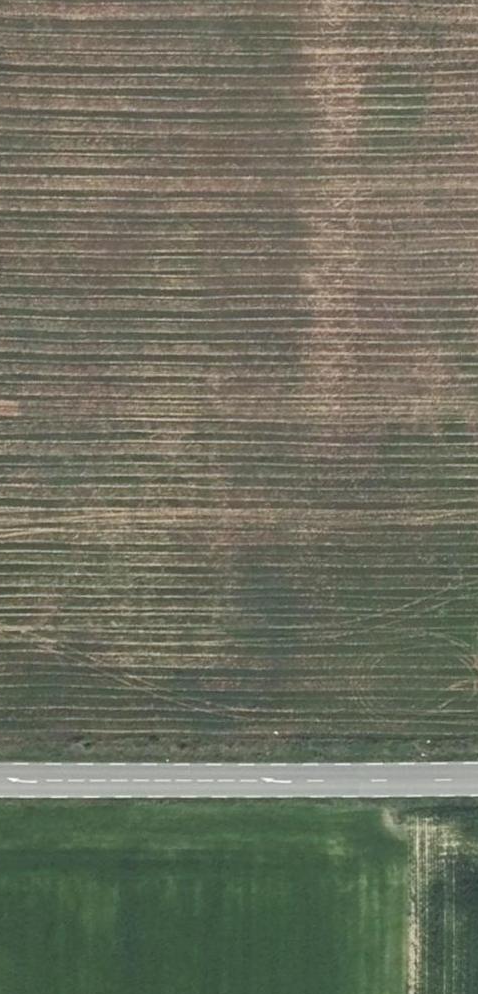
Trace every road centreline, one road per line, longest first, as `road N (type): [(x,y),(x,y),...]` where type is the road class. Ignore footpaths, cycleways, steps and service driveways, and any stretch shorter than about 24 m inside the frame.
road 1 (secondary): [(0,780),(477,779)]

